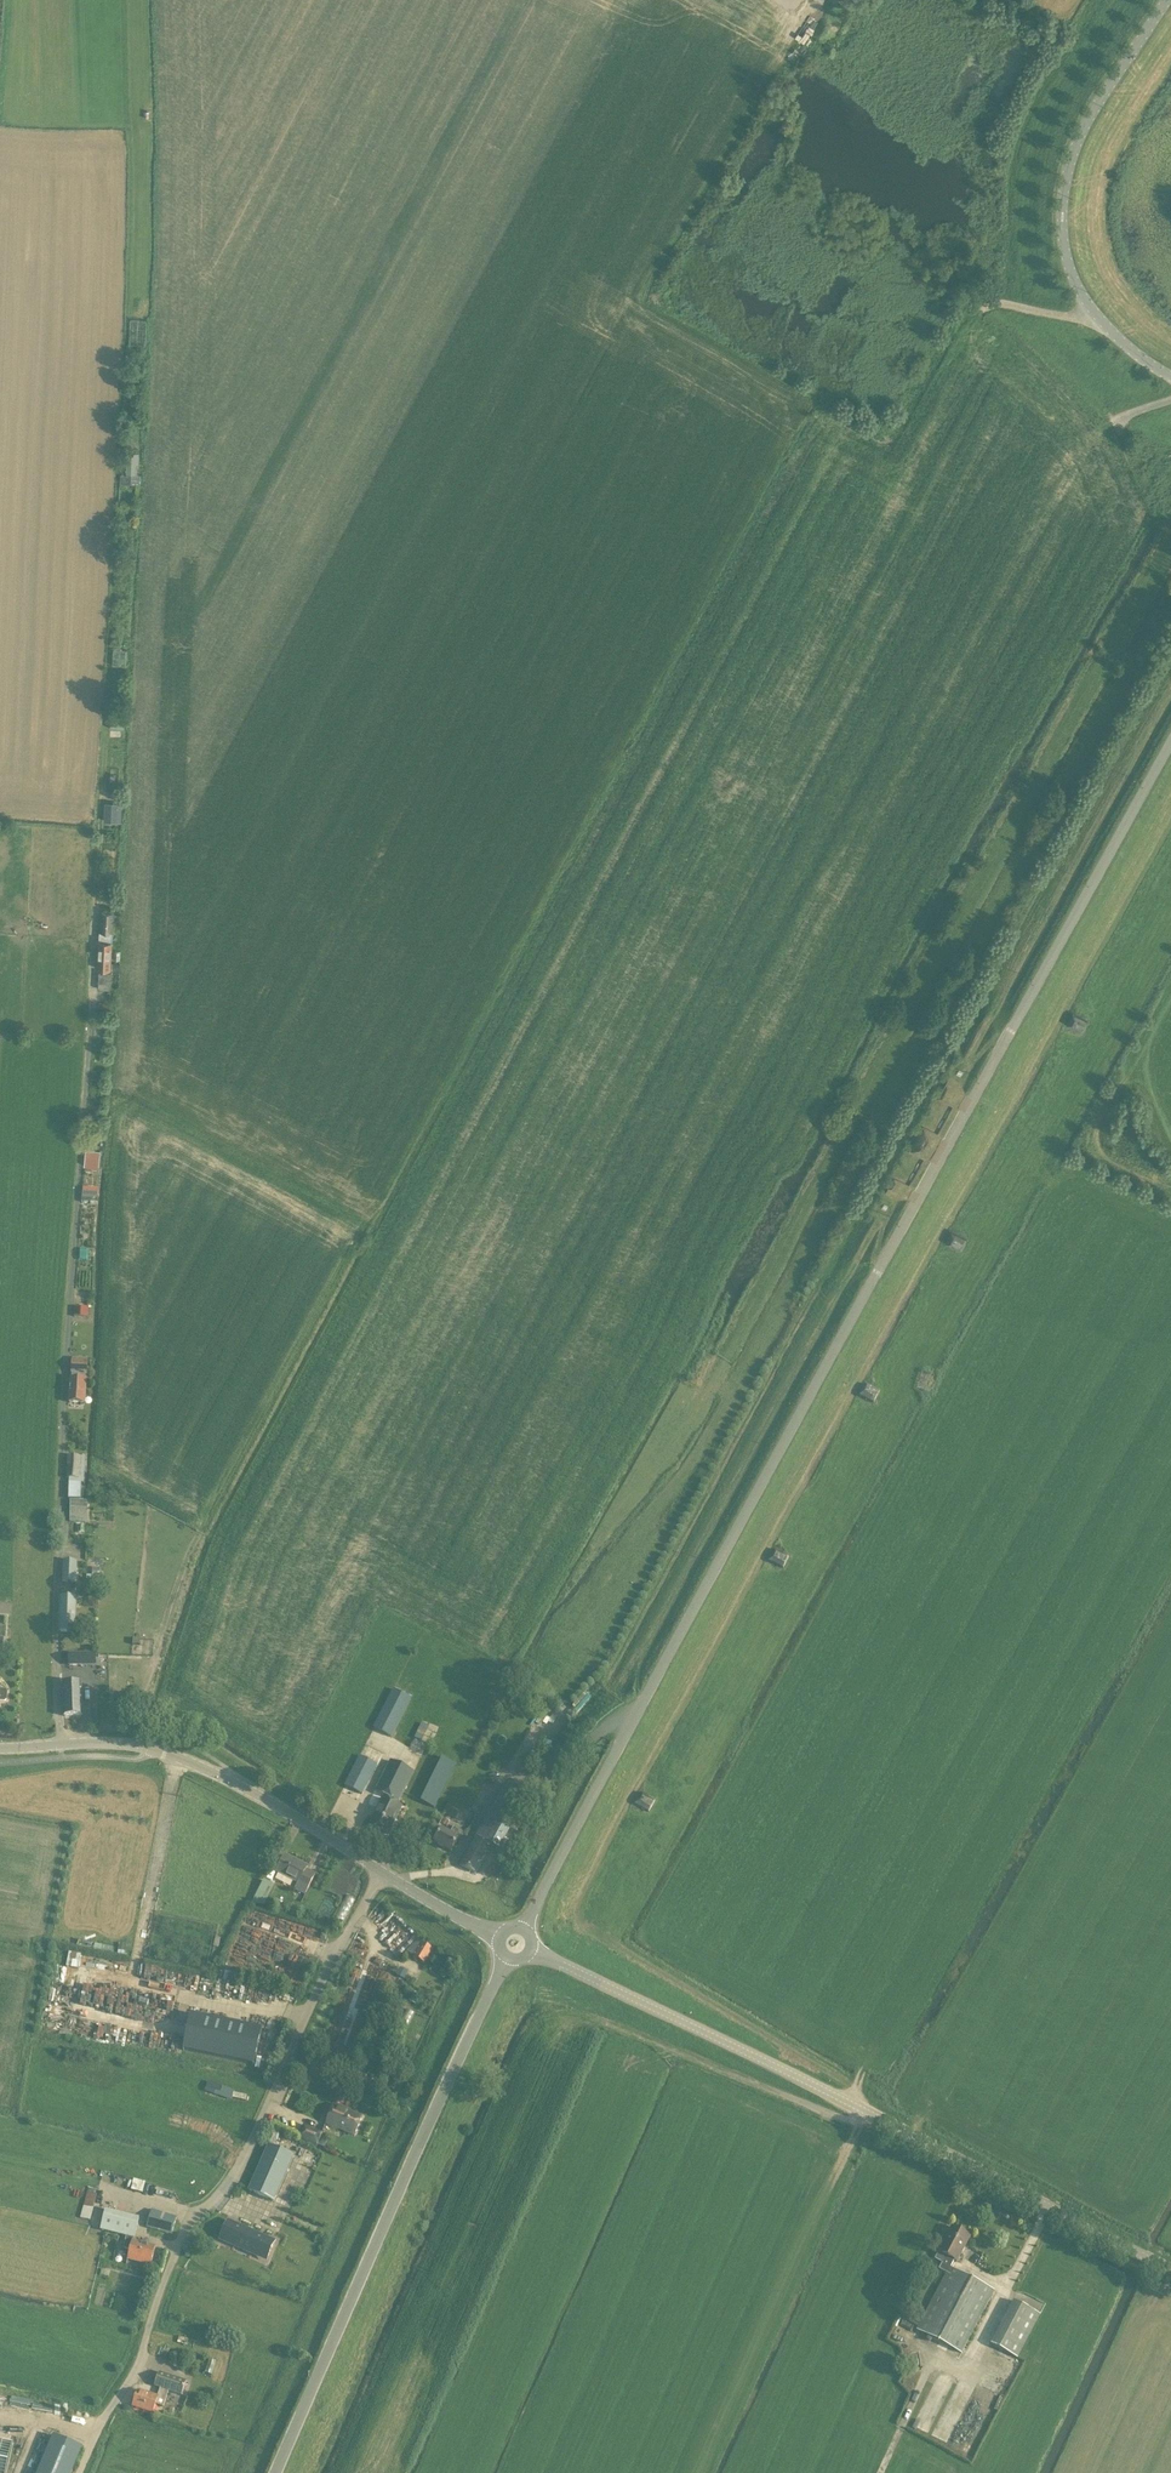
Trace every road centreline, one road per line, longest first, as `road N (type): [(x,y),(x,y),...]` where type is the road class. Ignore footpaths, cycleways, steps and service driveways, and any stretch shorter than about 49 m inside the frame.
road 1 (unclassified): [(522,1930),(1170,742)]
road 2 (unclassified): [(62,1744),(64,1410),(96,910)]
road 3 (unclassified): [(1170,2270),(860,2106),(529,1952)]
road 4 (track): [(578,2014),(848,2123),(860,2106),(857,2088),(623,1950),(624,1940)]
road 5 (unclassified): [(110,2409),(141,2359),(177,2248),(245,2157),(310,2009),(383,1874)]
road 6 (unclassified): [(276,2472),(505,1958)]
road 7 (track): [(96,910),(121,423)]
road 8 (unclassified): [(1170,376),(1096,316),(1070,275),(1062,219),(1069,164),(1086,123),(1168,0)]
road 9 (unclassified): [(383,1874),(263,1796)]
road 10 (unclassified): [(500,1939),(383,1874)]
road 11 (unclassified): [(146,1749),(263,1796)]

